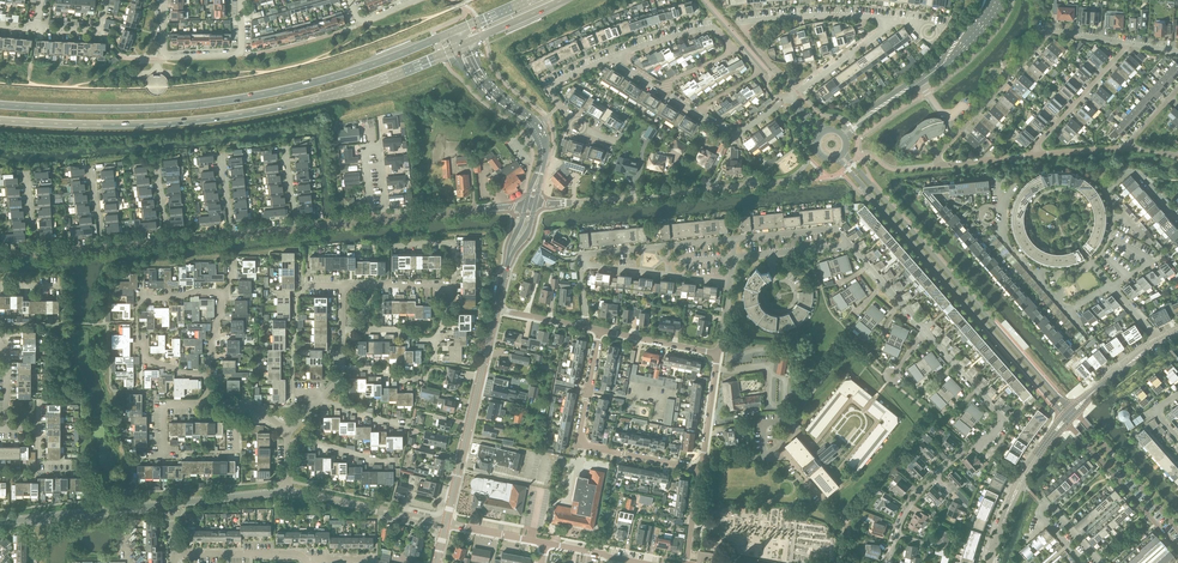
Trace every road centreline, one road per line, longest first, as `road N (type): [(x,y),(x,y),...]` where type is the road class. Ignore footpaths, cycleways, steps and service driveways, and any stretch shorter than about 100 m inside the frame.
road 1 (primary): [(0,121),(157,124),(251,113),(356,89),(461,46)]
road 2 (primary): [(456,31),(350,72),(232,100),(125,109),(0,104)]
road 3 (tertiary): [(837,158),(1064,415)]
road 4 (tertiary): [(1070,408),(844,153)]
road 5 (residential): [(1036,155),(938,164),(1051,31)]
road 6 (residential): [(295,230),(531,206)]
road 7 (residential): [(700,468),(584,446),(600,330)]
road 8 (residential): [(531,206),(756,184)]
road 9 (tertiary): [(446,524),(497,309)]
road 10 (residential): [(774,68),(738,22),(893,20)]
road 11 (tertiary): [(845,137),(947,65),(995,0)]
road 12 (tertiary): [(981,0),(952,43),(909,82),(838,131)]
road 13 (tertiary): [(531,206),(542,136),(483,86),(461,46)]
road 14 (tertiary): [(0,522),(170,504)]
road 15 (tertiary): [(1068,422),(1177,549)]
road 16 (residential): [(733,240),(581,254),(582,264)]
road 17 (tertiary): [(287,492),(446,524)]
road 18 (residential): [(606,143),(578,126),(545,87),(611,58)]
road 19 (tertiary): [(1177,528),(1076,414)]
road 20 (residential): [(582,264),(729,283)]
road 21 (residential): [(1099,562),(1043,507),(1084,562)]
road 22 (residential): [(1036,155),(1127,42)]
road 23 (residential): [(891,562),(910,506),(971,447)]
road 24 (residential): [(611,58),(714,27),(738,49)]
road 25 (residential): [(307,560),(174,554)]
road 26 (residential): [(164,58),(242,54),(242,0)]
road 27 (residential): [(790,97),(893,20)]
road 28 (residential): [(849,245),(835,228),(733,240)]
road 29 (residential): [(718,353),(600,330)]

